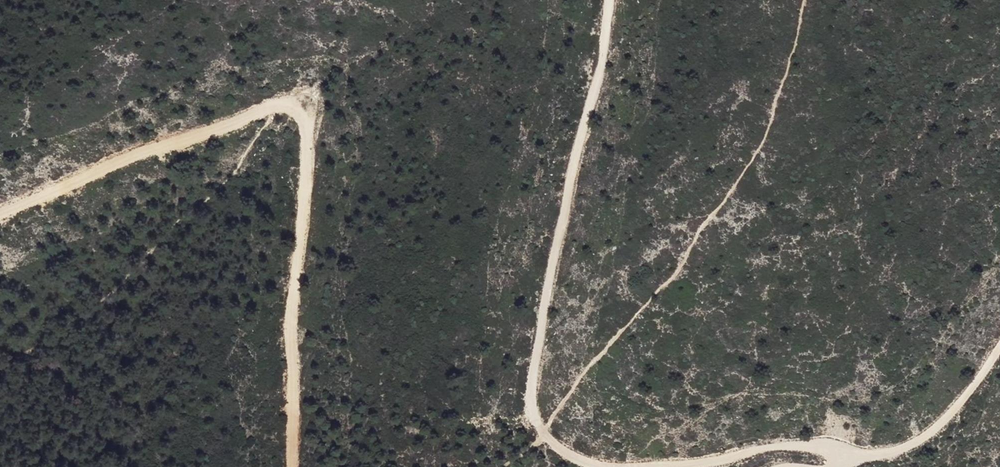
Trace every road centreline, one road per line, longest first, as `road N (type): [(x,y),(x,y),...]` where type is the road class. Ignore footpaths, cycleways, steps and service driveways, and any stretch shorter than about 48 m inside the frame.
road 1 (track): [(294,466),(291,320),(311,133),(299,103),(269,101),(0,210)]
road 2 (track): [(618,466),(575,458),(539,430),(529,403),(610,0)]
road 3 (track): [(999,348),(965,397),(904,448),(864,457),(826,446),(761,450),(628,466)]

